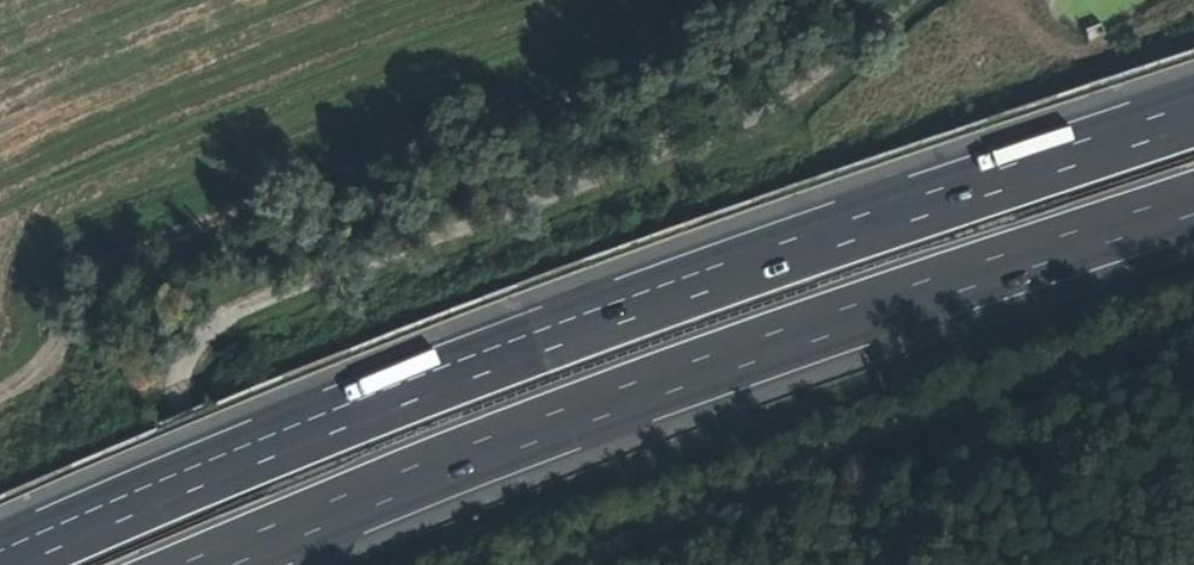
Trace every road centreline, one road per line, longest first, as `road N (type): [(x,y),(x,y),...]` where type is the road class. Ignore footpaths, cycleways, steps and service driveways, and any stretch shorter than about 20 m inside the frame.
road 1 (motorway): [(1193,117),(297,437),(1,564)]
road 2 (track): [(921,0),(752,136),(231,312),(172,370),(241,564)]
road 3 (motorway): [(203,564),(589,412),(1193,204)]
road 4 (track): [(0,394),(66,337),(258,244),(730,59),(796,0)]
road 5 (track): [(609,564),(759,490),(1193,338)]

